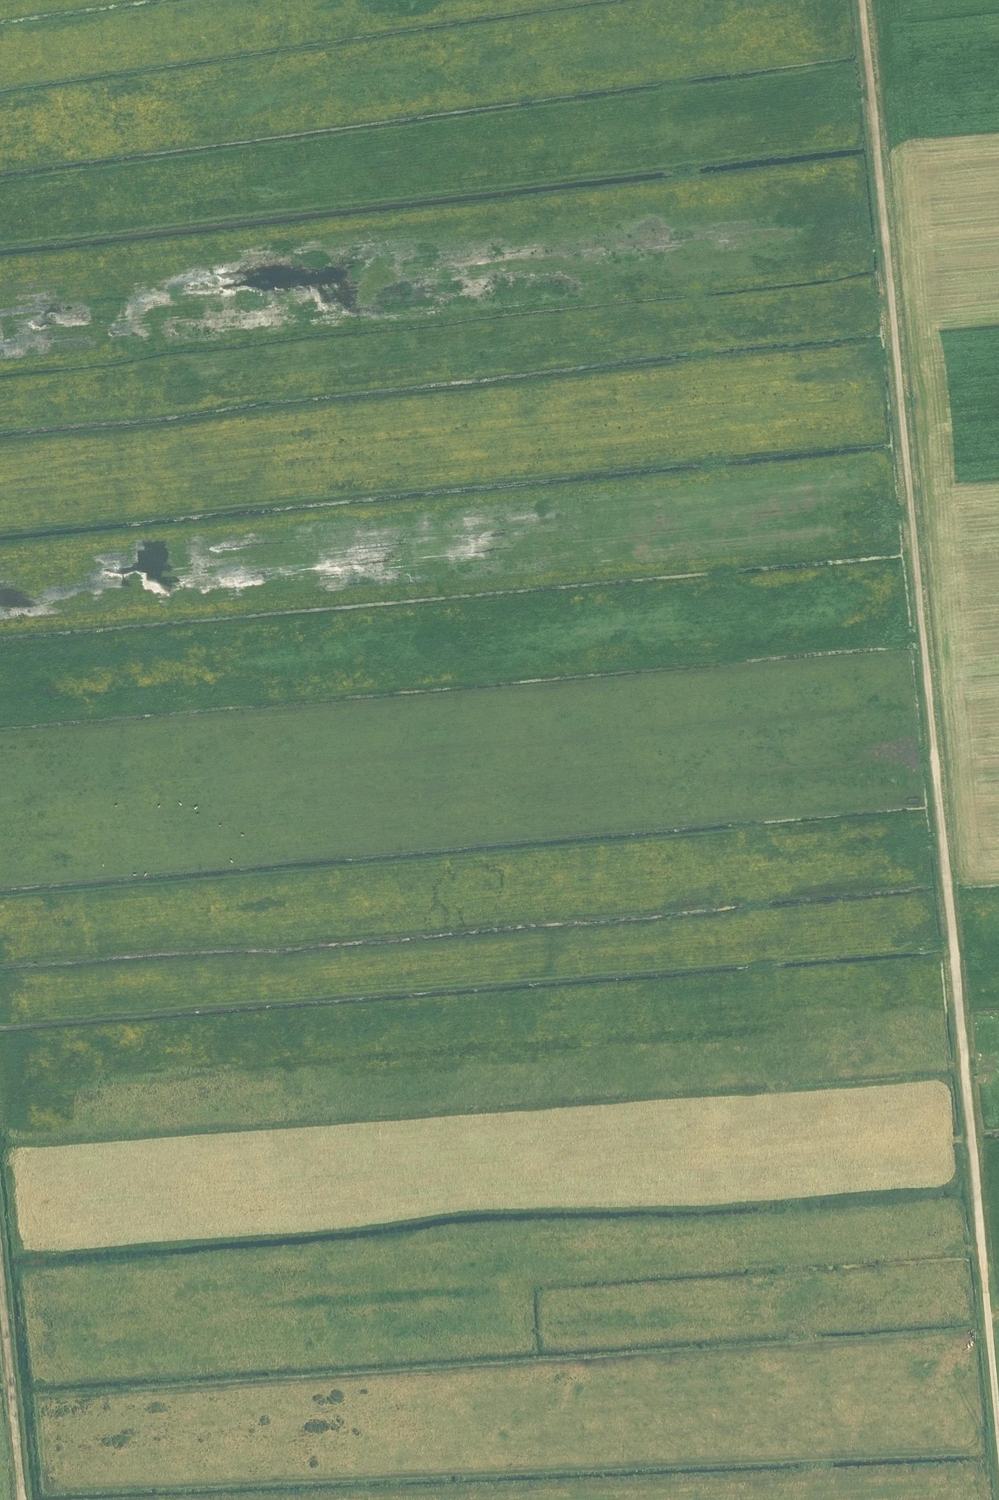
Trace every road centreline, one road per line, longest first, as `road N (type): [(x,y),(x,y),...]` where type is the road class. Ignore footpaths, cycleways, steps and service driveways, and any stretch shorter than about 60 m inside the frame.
road 1 (track): [(988,1319),(863,0)]
road 2 (track): [(21,1499),(0,1277)]
road 3 (unclassified): [(998,1439),(988,1319)]

